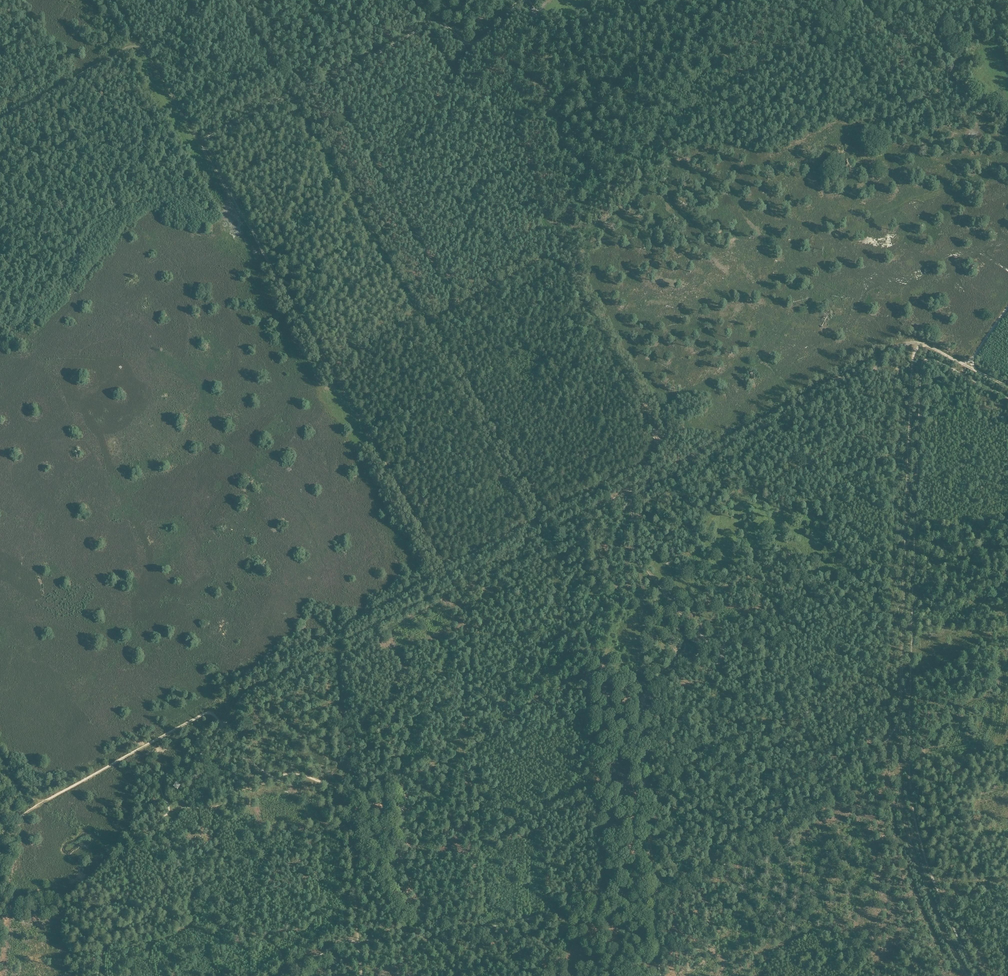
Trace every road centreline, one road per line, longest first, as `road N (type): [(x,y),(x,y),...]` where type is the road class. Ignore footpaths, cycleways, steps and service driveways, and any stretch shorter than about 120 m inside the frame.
road 1 (track): [(0,119),(127,48),(144,51),(445,563),(523,527),(554,530),(839,377),(867,375),(882,354),(912,344)]
road 2 (track): [(1007,304),(964,365),(912,344),(898,800),(919,872),(968,975)]
road 3 (track): [(45,802),(210,712),(225,726),(230,750),(276,779),(305,774),(350,797),(398,781),(404,835),(395,855),(398,876),(434,926),(456,932),(560,919)]
road 4 (track): [(979,975),(909,808),(922,363),(950,369)]
road 5 (track): [(198,142),(430,20),(478,41),(520,0)]
road 6 (track): [(350,797),(362,975)]
road 7 (track): [(631,489),(635,558),(678,607)]

